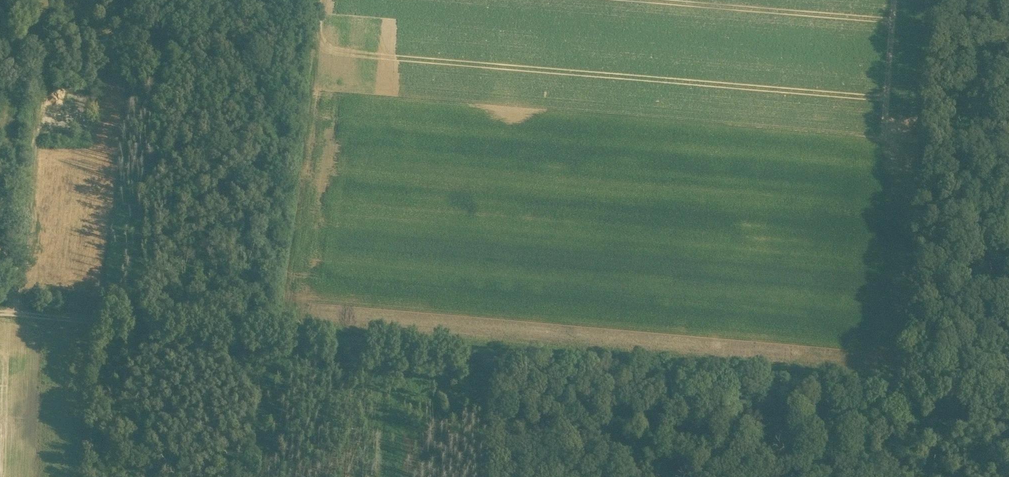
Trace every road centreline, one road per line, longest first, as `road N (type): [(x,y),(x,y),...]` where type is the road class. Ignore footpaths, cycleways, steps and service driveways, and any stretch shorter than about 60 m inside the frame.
road 1 (track): [(1008,406),(0,315)]

